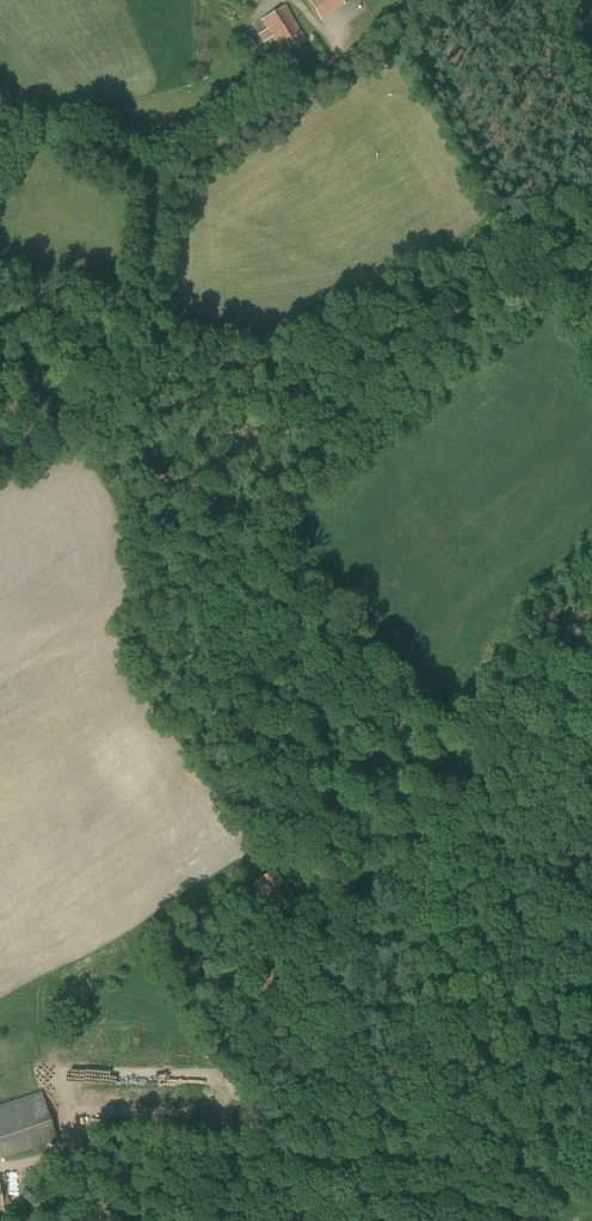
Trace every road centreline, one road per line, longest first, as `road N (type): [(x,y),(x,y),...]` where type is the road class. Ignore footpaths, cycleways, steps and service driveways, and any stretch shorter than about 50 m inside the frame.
road 1 (track): [(144,1220),(141,1177),(151,1161),(245,1154),(333,969),(323,913),(165,694),(278,547)]
road 2 (track): [(245,1154),(591,1155)]
road 3 (track): [(153,180),(436,0)]
road 4 (track): [(0,94),(29,119),(153,180)]

